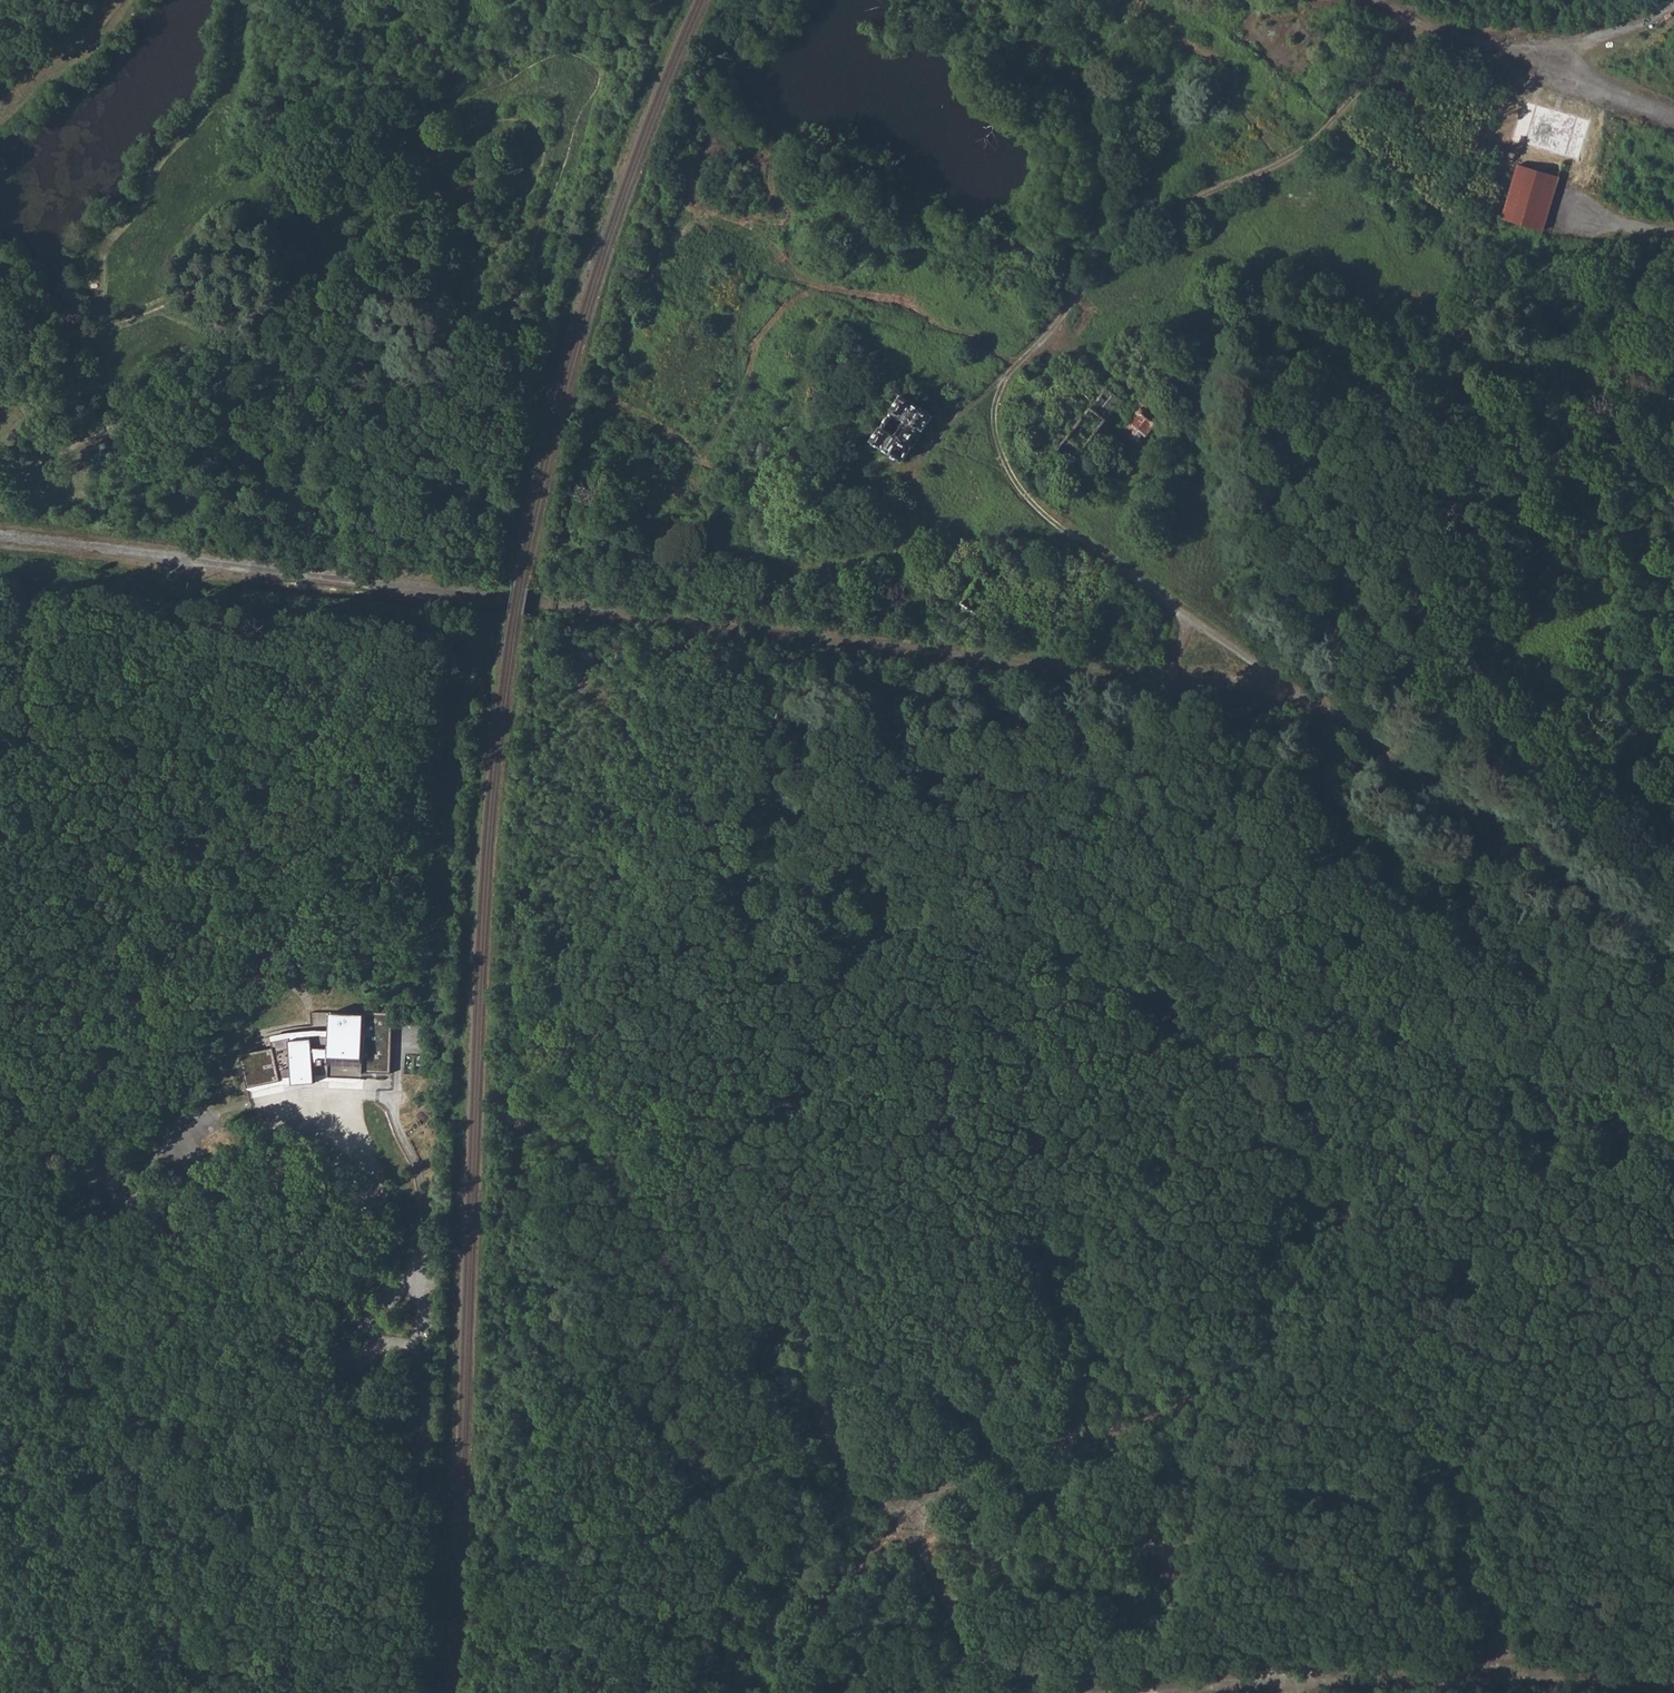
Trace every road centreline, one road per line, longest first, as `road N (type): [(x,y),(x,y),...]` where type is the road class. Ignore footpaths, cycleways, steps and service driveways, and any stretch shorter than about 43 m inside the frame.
road 1 (track): [(552,606),(1299,693),(1033,504),(1002,457),(996,401),(1007,376),(1103,265),(1201,195),(1283,163),(1353,103),(1410,17)]
road 2 (unclassified): [(0,539),(552,606)]
road 3 (unclassified): [(406,1449),(0,1108)]
road 4 (track): [(1673,947),(1299,693)]

